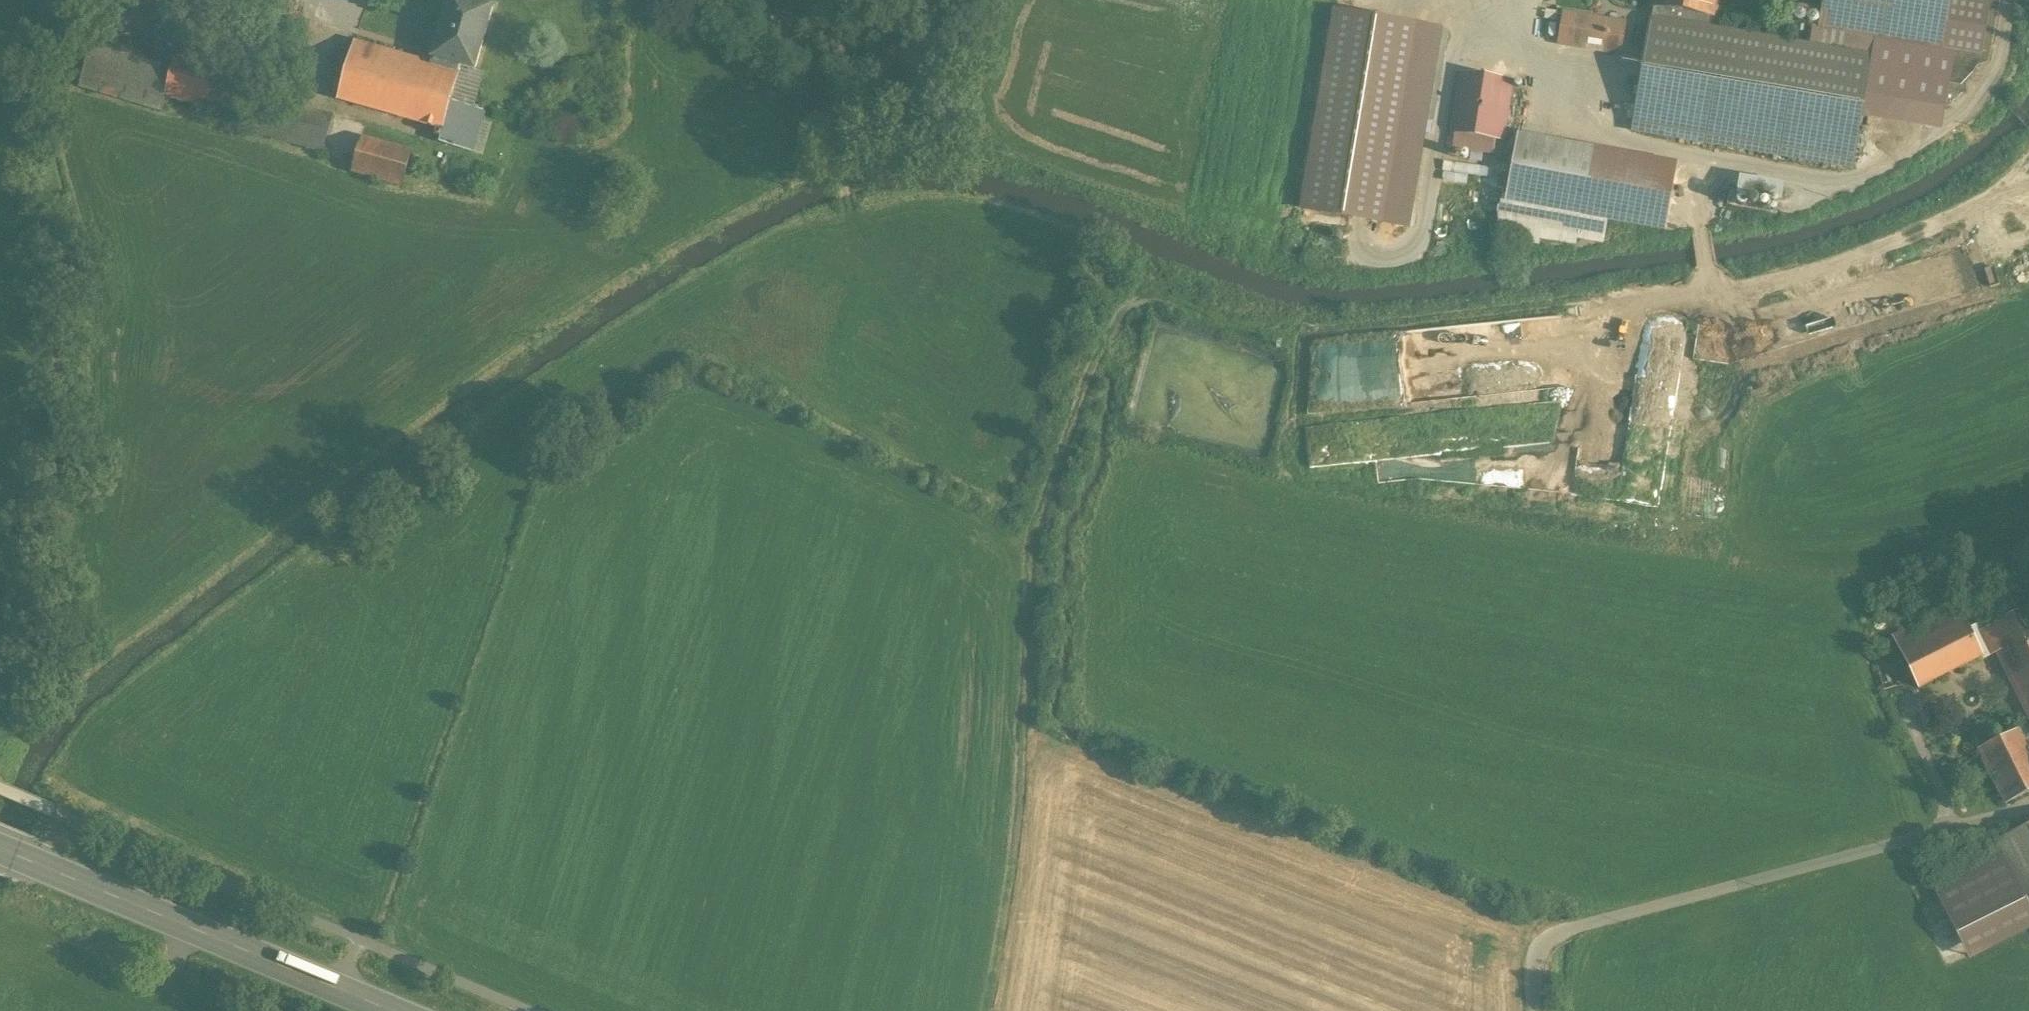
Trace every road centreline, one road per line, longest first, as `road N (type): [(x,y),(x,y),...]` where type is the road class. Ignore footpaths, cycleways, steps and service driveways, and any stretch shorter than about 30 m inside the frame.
road 1 (track): [(987,1010),(1024,752),(1028,528),(1126,306),(1150,293),(1256,327),(1375,326),(1709,286),(1857,251),(2028,179)]
road 2 (primary): [(393,1010),(0,850)]
road 3 (track): [(1698,223),(1691,158),(1562,129),(1531,34)]
road 4 (track): [(697,0),(767,24),(808,70),(848,212)]

